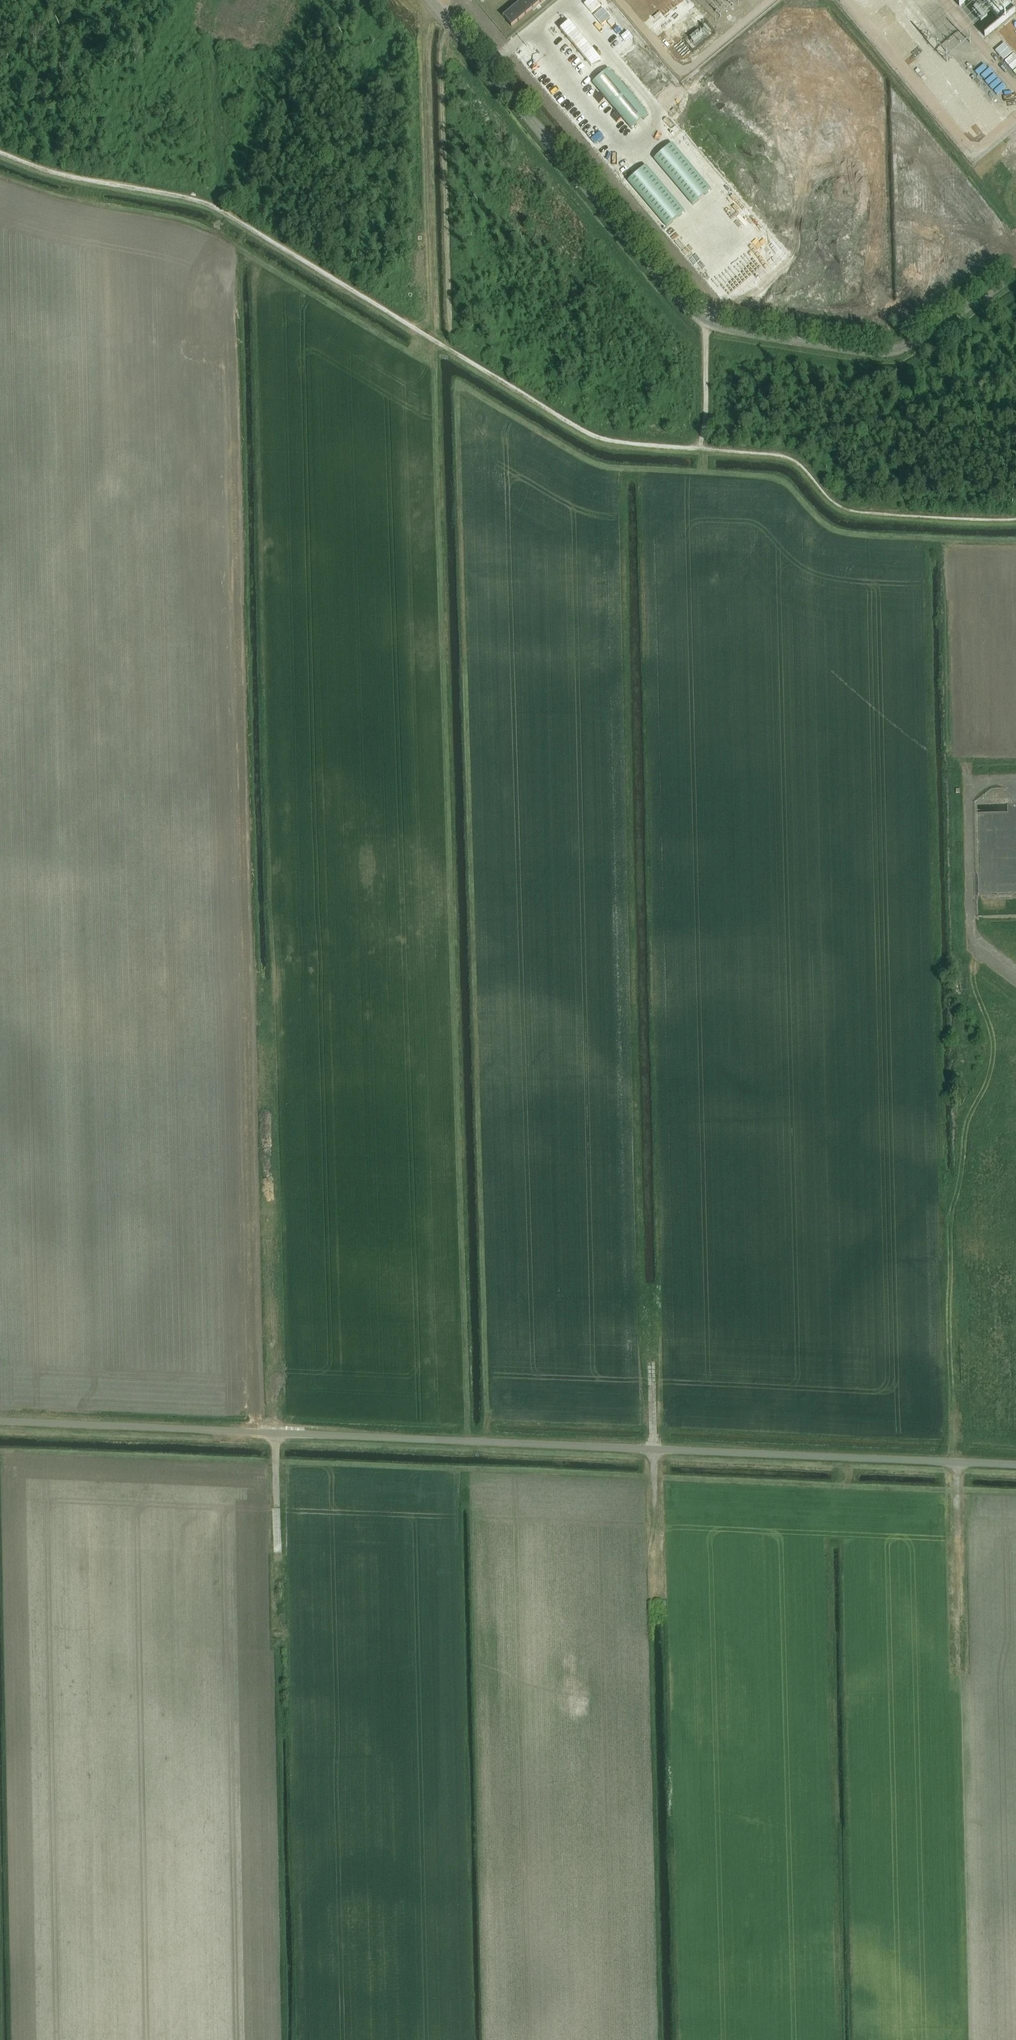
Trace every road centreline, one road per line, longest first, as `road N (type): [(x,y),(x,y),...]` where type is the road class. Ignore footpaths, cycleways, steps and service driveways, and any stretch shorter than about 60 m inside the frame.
road 1 (unclassified): [(1015,1465),(0,1421)]
road 2 (residential): [(1015,271),(923,339),(871,351),(711,324),(432,0)]

